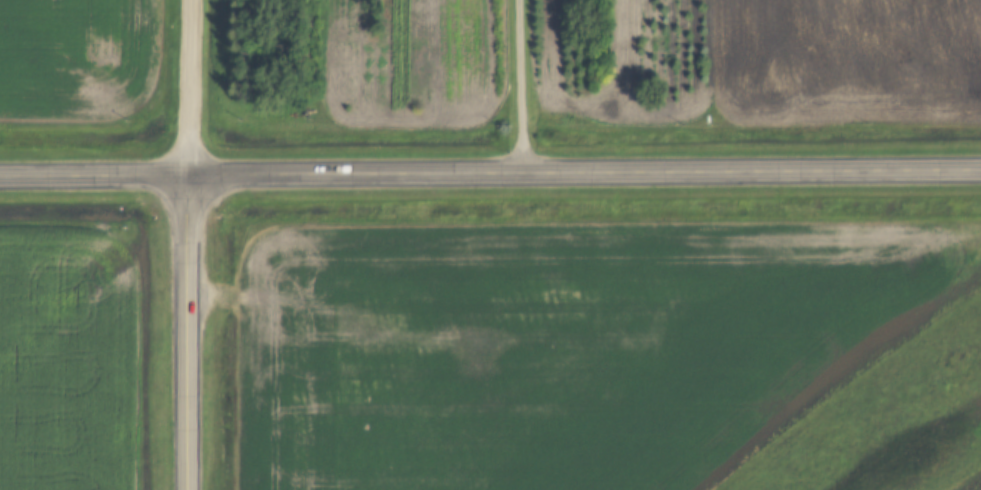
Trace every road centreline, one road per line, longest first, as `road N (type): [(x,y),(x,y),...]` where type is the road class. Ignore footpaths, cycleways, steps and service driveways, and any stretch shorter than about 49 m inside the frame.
road 1 (secondary): [(980,173),(0,179)]
road 2 (tertiary): [(187,489),(187,178)]
road 3 (residential): [(187,178),(190,0)]

